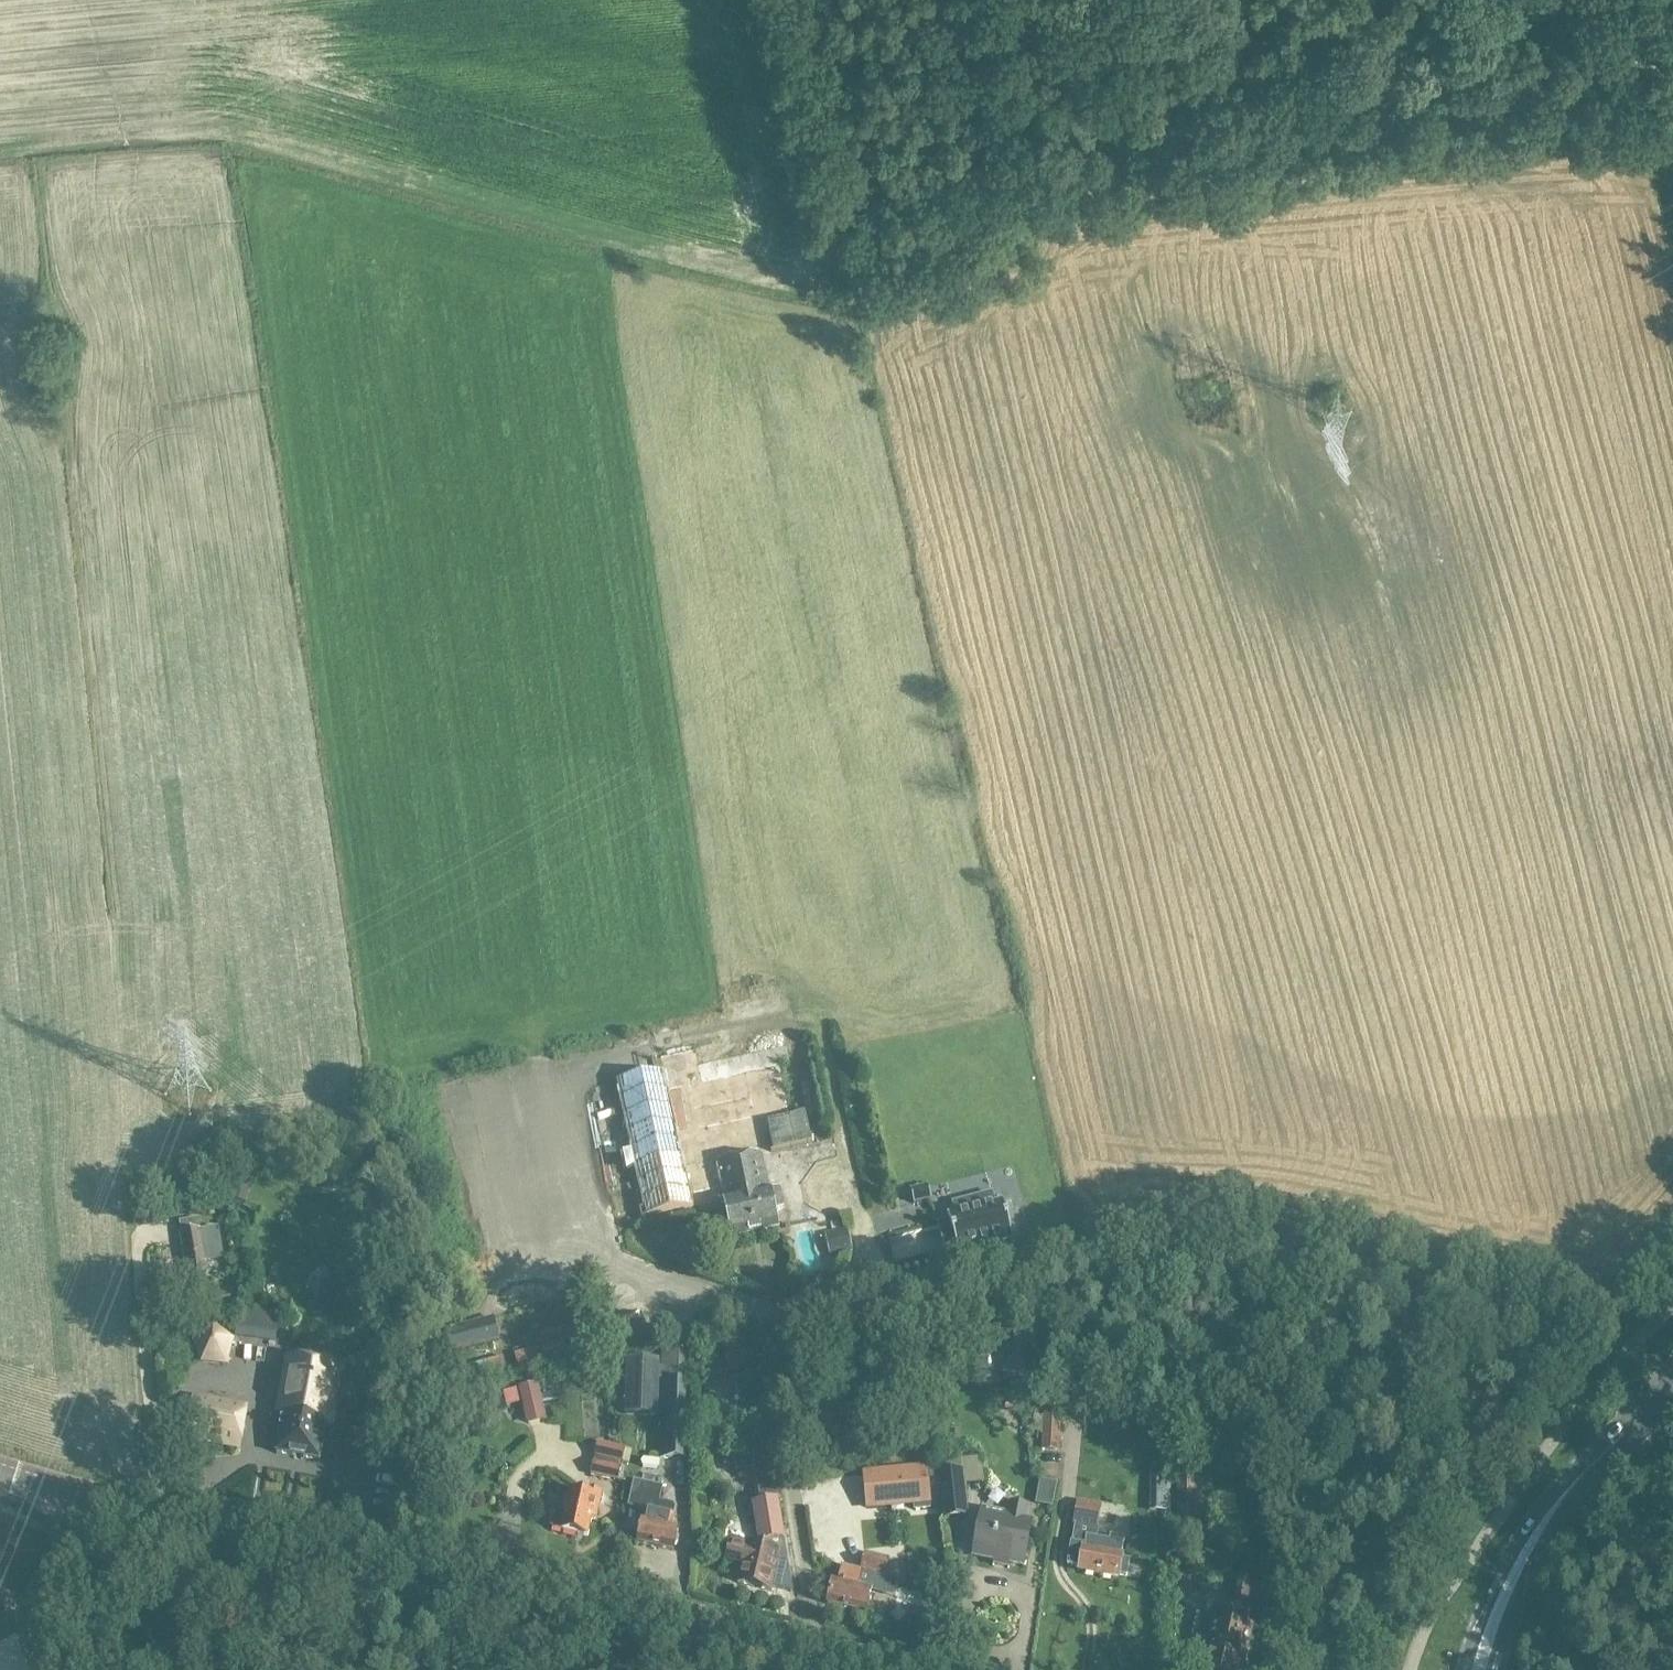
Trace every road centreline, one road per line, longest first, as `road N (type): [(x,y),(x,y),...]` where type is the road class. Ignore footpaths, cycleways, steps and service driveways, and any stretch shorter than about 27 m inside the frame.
road 1 (secondary): [(807,1646),(439,1554),(125,1501),(0,1469)]
road 2 (residential): [(559,1091),(611,1286),(758,1319),(813,1620),(807,1646)]
road 3 (tertiary): [(1479,1669),(1496,1613),(1558,1531),(1672,1405)]
road 4 (track): [(1672,160),(1648,63),(1544,0)]

